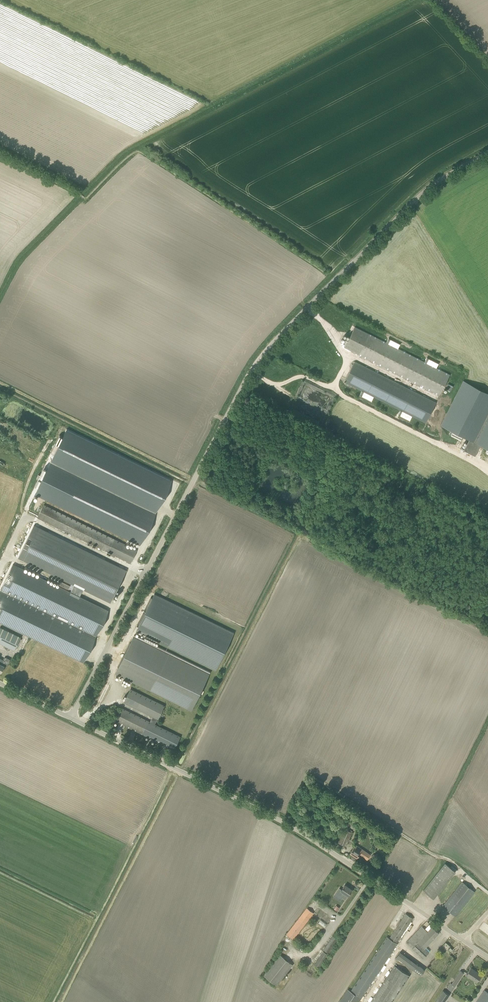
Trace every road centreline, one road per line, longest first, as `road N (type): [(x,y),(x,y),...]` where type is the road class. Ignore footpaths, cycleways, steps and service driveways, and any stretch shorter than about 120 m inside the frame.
road 1 (unclassified): [(72,717),(239,391),(273,341),(432,185),(487,151)]
road 2 (unclassified): [(487,894),(318,778),(306,775),(281,809),(188,766),(180,771)]
road 3 (unclassified): [(463,940),(301,831),(180,771)]
road 4 (unclassified): [(180,771),(72,717)]

